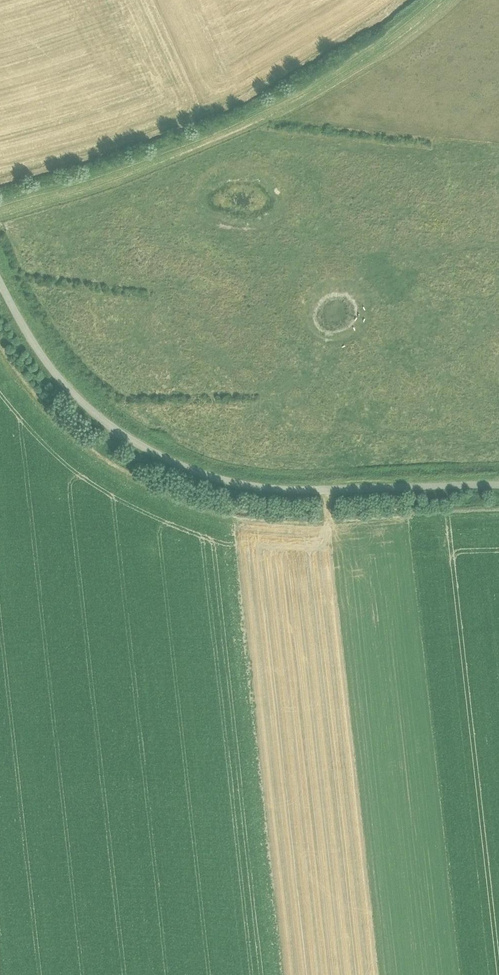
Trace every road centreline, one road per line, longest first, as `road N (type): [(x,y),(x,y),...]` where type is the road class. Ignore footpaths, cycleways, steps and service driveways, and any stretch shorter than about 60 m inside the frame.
road 1 (unclassified): [(498,485),(277,489),(181,465),(77,398),(0,284)]
road 2 (track): [(429,0),(366,49),(226,124),(0,203)]

